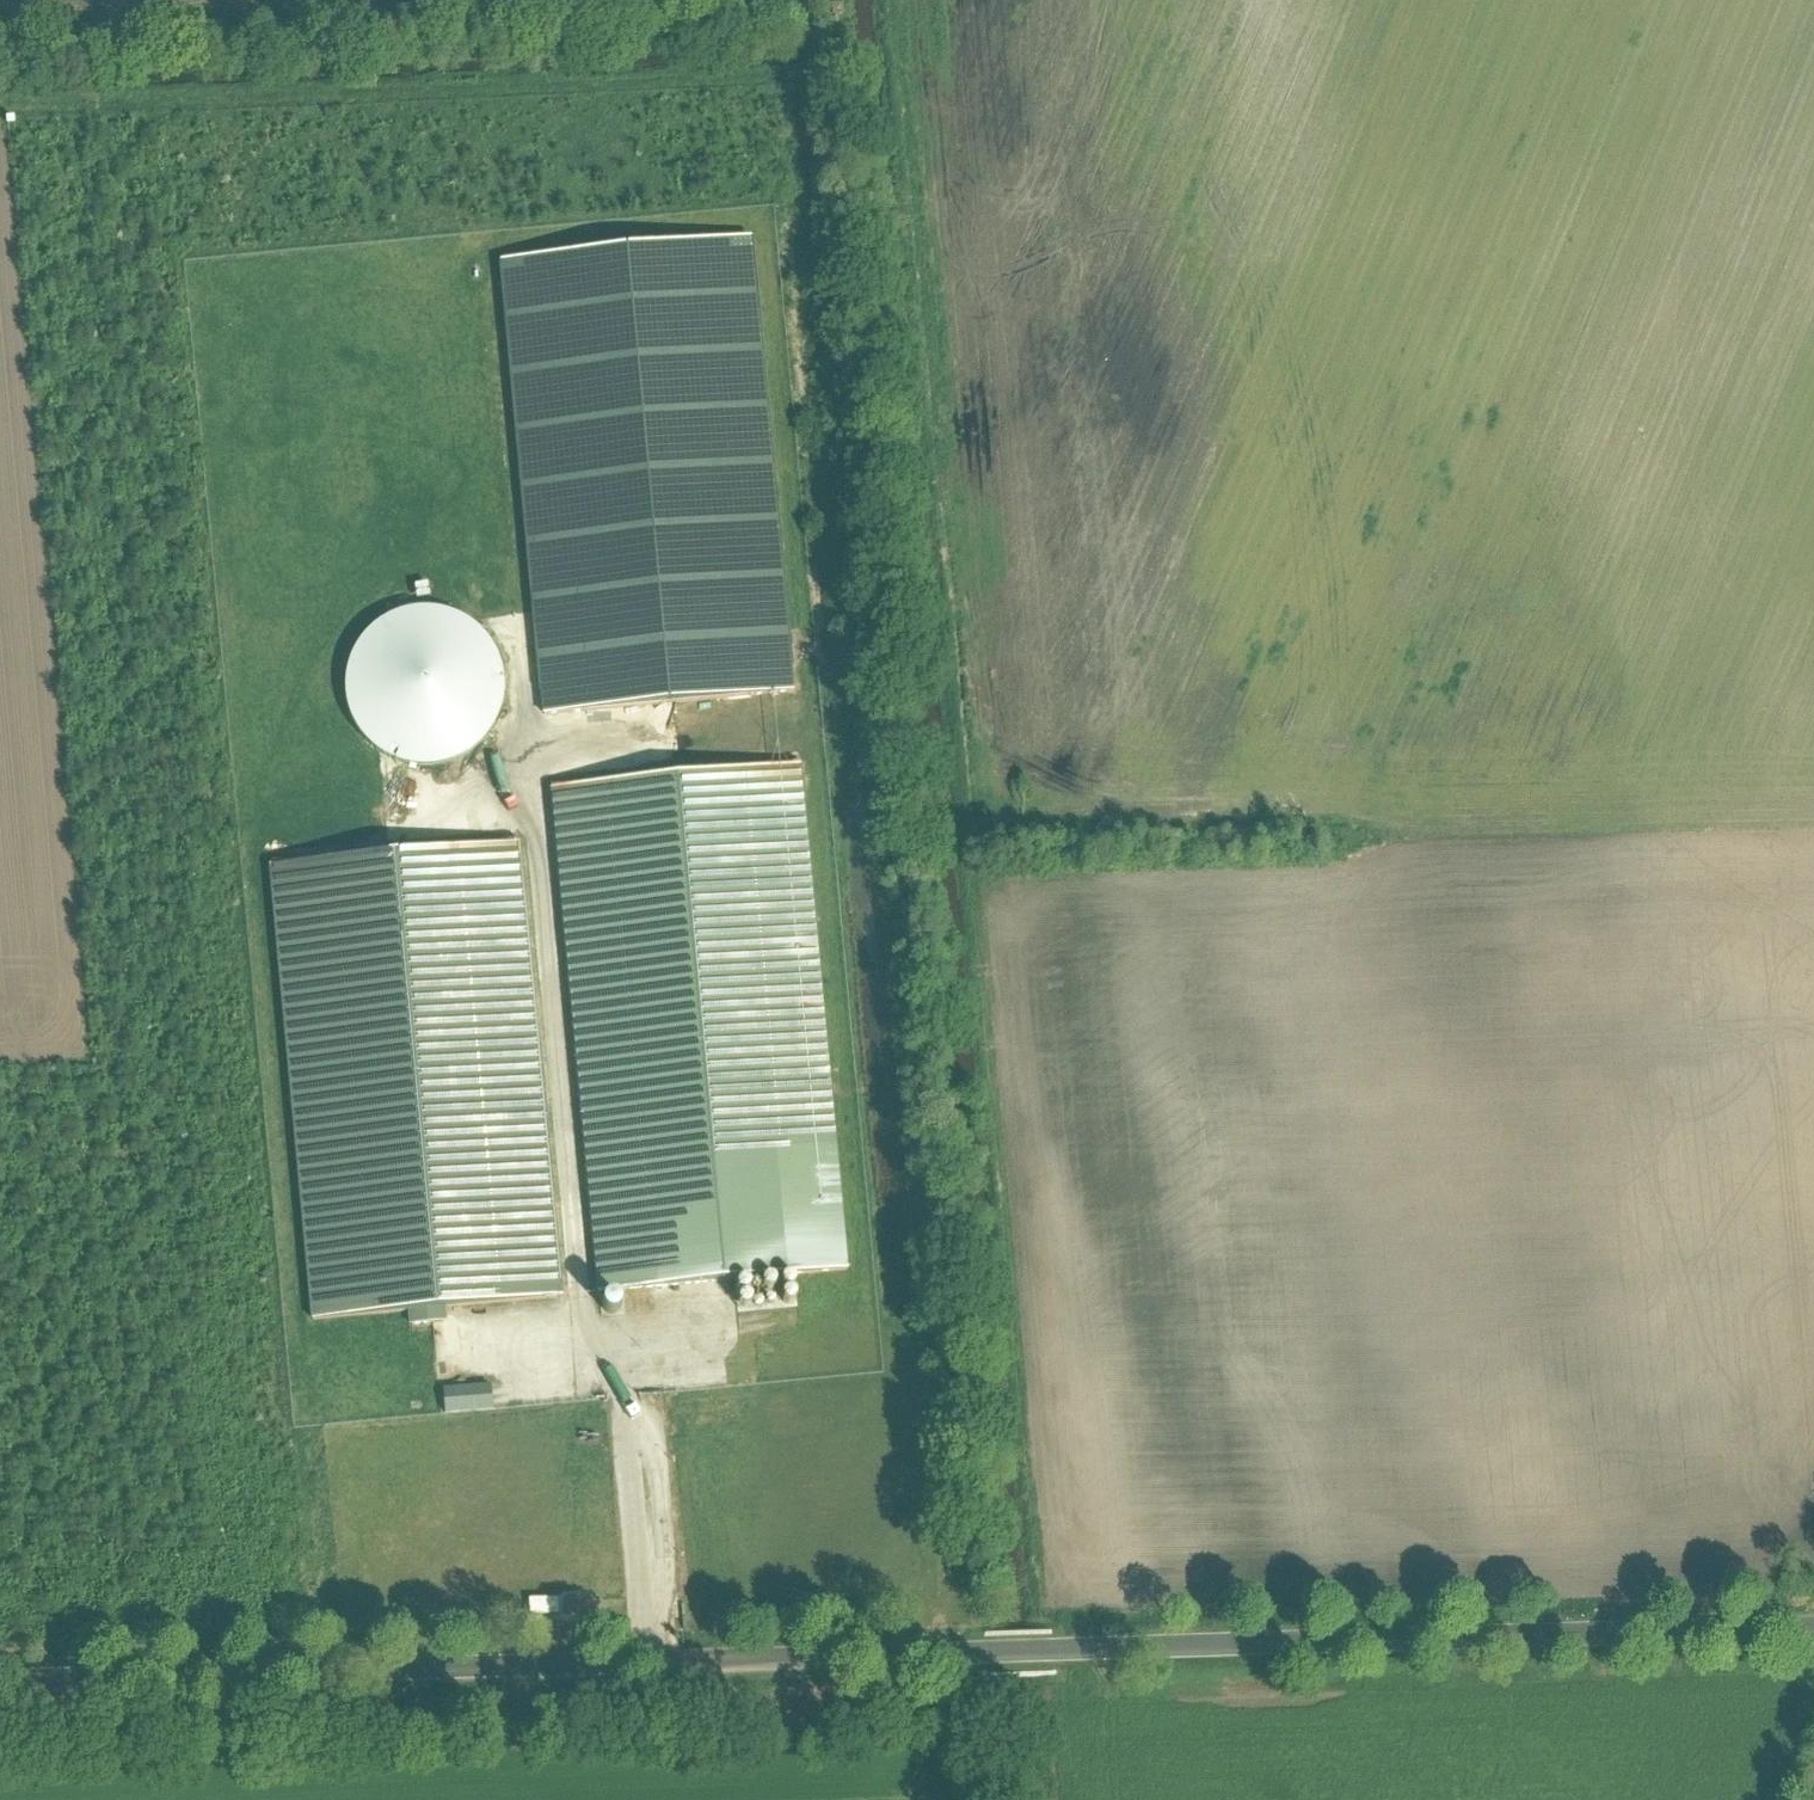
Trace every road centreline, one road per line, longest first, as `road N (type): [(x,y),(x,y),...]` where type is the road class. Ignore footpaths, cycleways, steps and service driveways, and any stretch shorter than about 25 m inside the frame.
road 1 (tertiary): [(1813,1630),(0,1686)]

